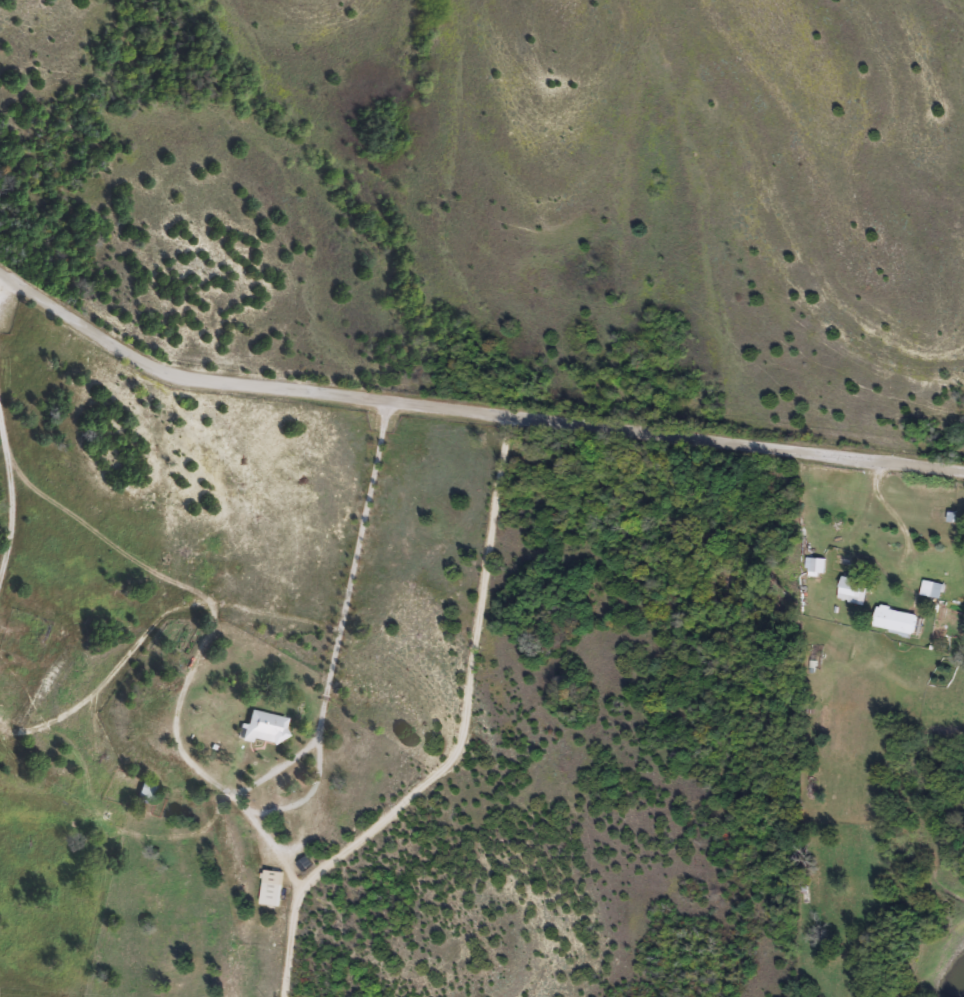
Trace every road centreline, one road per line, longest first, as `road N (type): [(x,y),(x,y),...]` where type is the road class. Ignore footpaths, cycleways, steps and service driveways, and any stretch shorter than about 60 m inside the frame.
road 1 (residential): [(963,472),(181,379),(138,363),(0,277)]
road 2 (residential): [(284,996),(296,906),(313,862),(439,791),(475,725),(507,417)]

